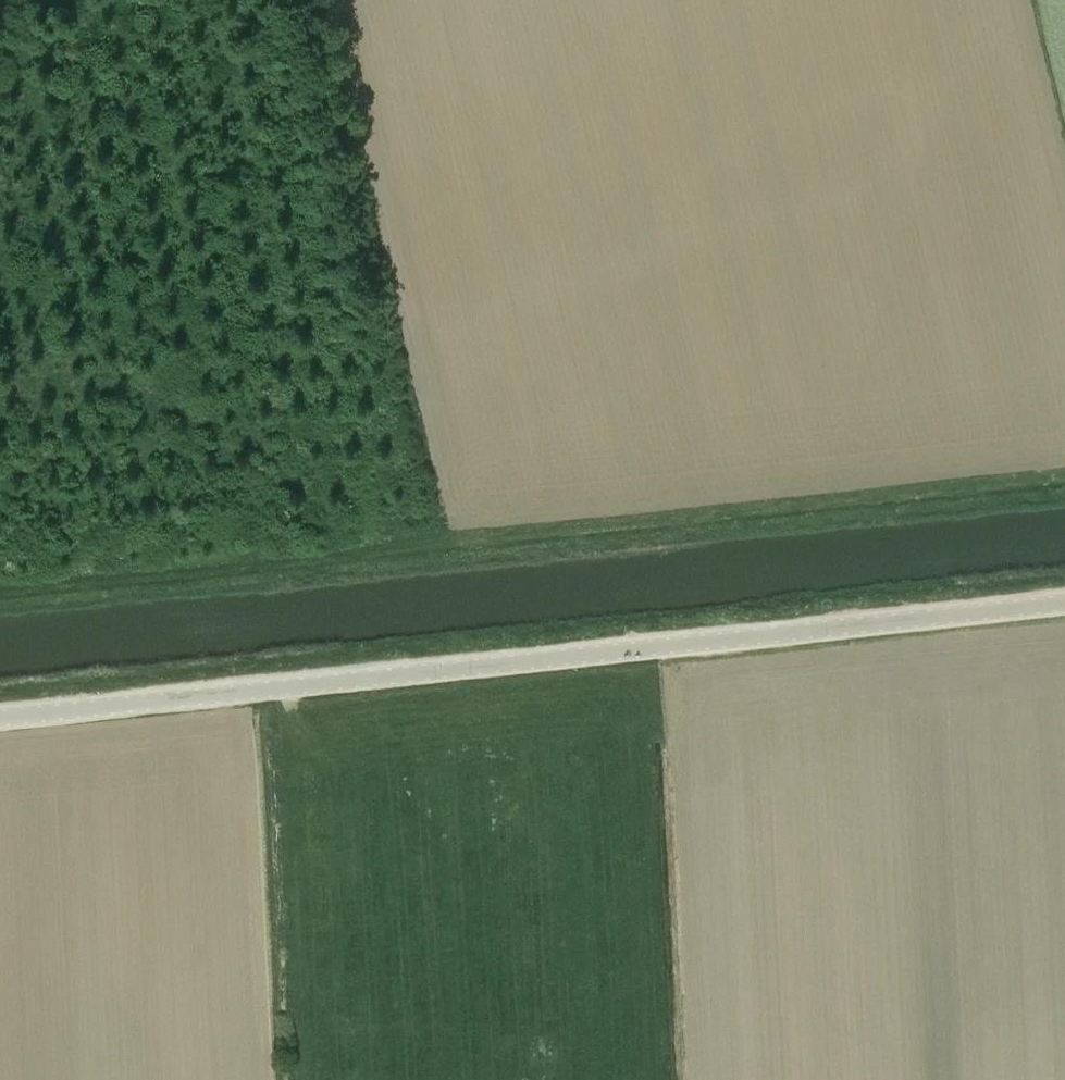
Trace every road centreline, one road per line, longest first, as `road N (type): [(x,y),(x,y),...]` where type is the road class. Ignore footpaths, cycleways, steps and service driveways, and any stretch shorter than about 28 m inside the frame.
road 1 (tertiary): [(0,717),(1064,602)]

